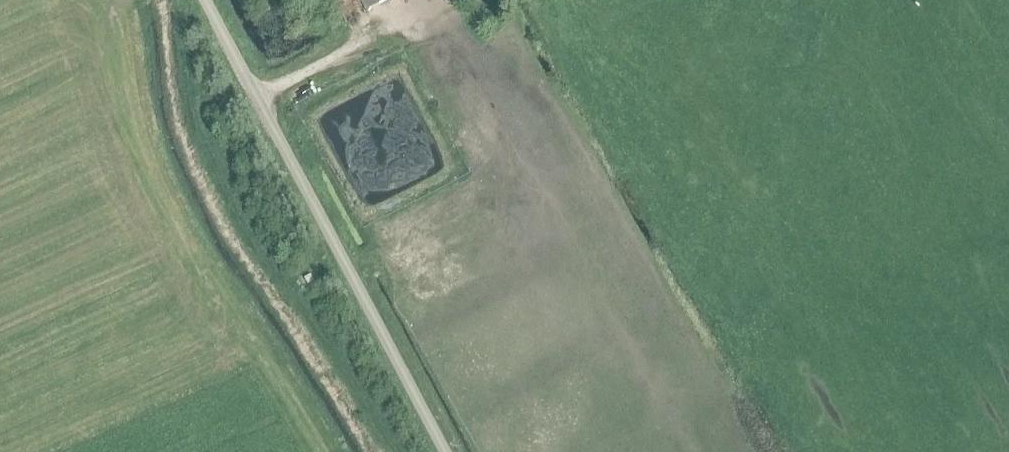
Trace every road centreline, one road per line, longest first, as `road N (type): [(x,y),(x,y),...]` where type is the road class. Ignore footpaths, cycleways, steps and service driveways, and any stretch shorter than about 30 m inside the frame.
road 1 (unclassified): [(444,451),(201,0)]

